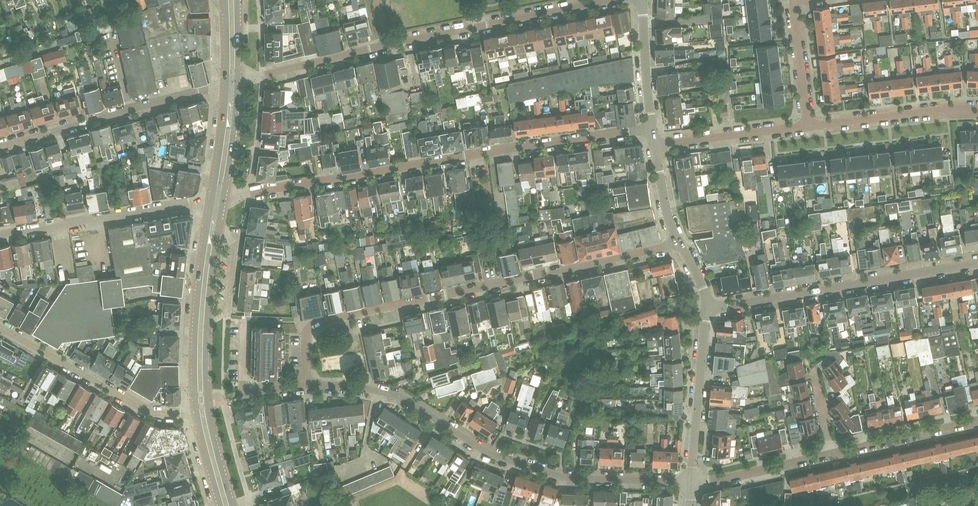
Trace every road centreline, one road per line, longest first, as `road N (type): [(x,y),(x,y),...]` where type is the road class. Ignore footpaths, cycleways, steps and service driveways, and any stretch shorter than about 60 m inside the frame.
road 1 (residential): [(306,387),(307,335),(317,322),(678,243)]
road 2 (residential): [(223,196),(652,127)]
road 3 (residential): [(691,482),(564,477),(496,455),(393,395),(306,387)]
road 4 (primary): [(233,505),(206,372),(223,196)]
road 5 (residential): [(977,263),(707,306)]
road 6 (residential): [(0,148),(227,85)]
road 7 (residential): [(389,45),(613,0)]
road 8 (residential): [(197,413),(152,412),(0,326)]
road 9 (primary): [(212,198),(197,311),(197,413)]
road 10 (unclassified): [(0,236),(212,198)]
road 11 (residential): [(691,482),(707,306)]
road 12 (residential): [(809,126),(977,109)]
road 13 (residential): [(654,144),(809,126)]
road 14 (residential): [(238,82),(389,45)]
road 15 (residential): [(832,454),(977,421)]
road 16 (residential): [(691,482),(832,454)]
road 17 (residential): [(652,127),(643,0)]
road 18 (residential): [(809,126),(794,1)]

